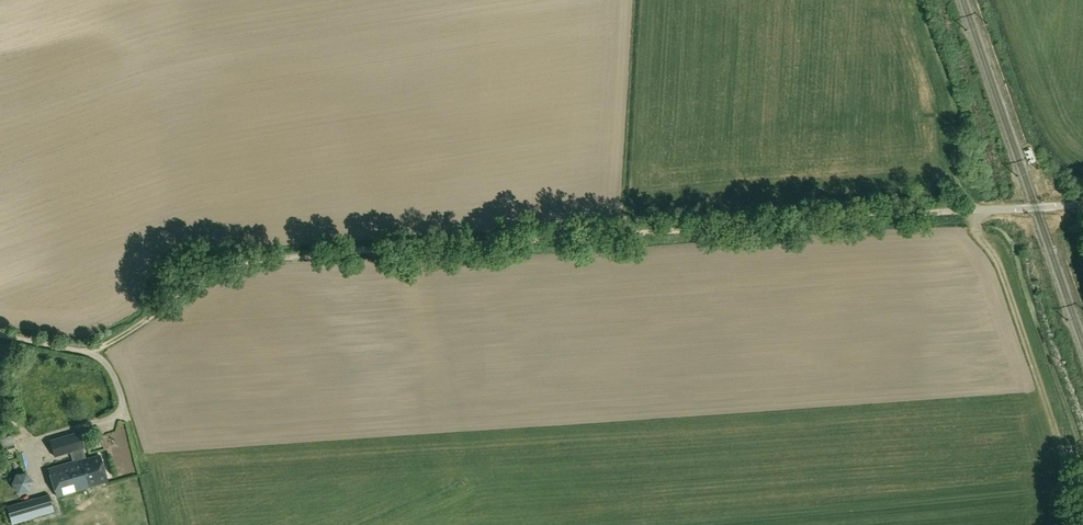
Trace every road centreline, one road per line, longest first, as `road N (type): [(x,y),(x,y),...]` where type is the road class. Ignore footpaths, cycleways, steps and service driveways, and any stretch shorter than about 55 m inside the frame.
road 1 (track): [(1082,204),(263,258),(233,264),(90,354)]
road 2 (track): [(1063,524),(1061,446),(976,212)]
road 3 (unclassified): [(130,420),(112,373),(90,354),(0,334)]

